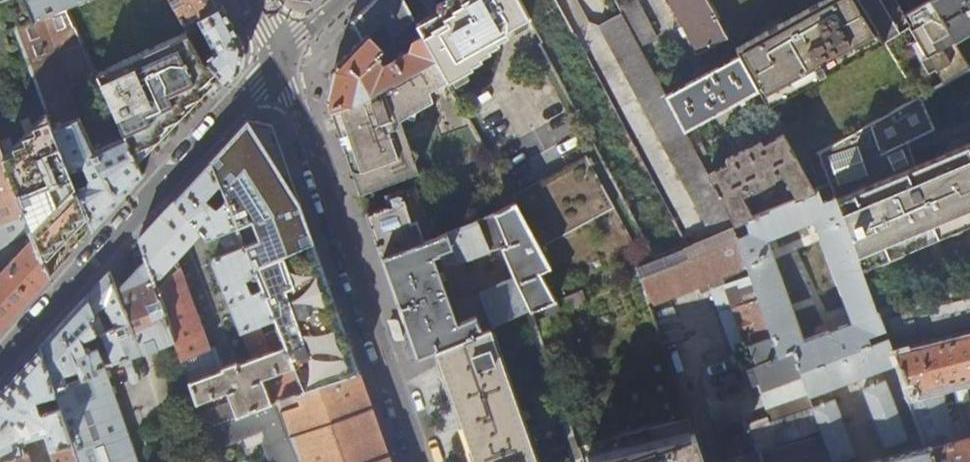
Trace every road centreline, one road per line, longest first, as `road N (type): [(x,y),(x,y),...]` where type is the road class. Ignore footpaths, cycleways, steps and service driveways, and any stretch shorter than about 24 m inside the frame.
road 1 (residential): [(421,461),(280,57)]
road 2 (residential): [(0,361),(280,57)]

